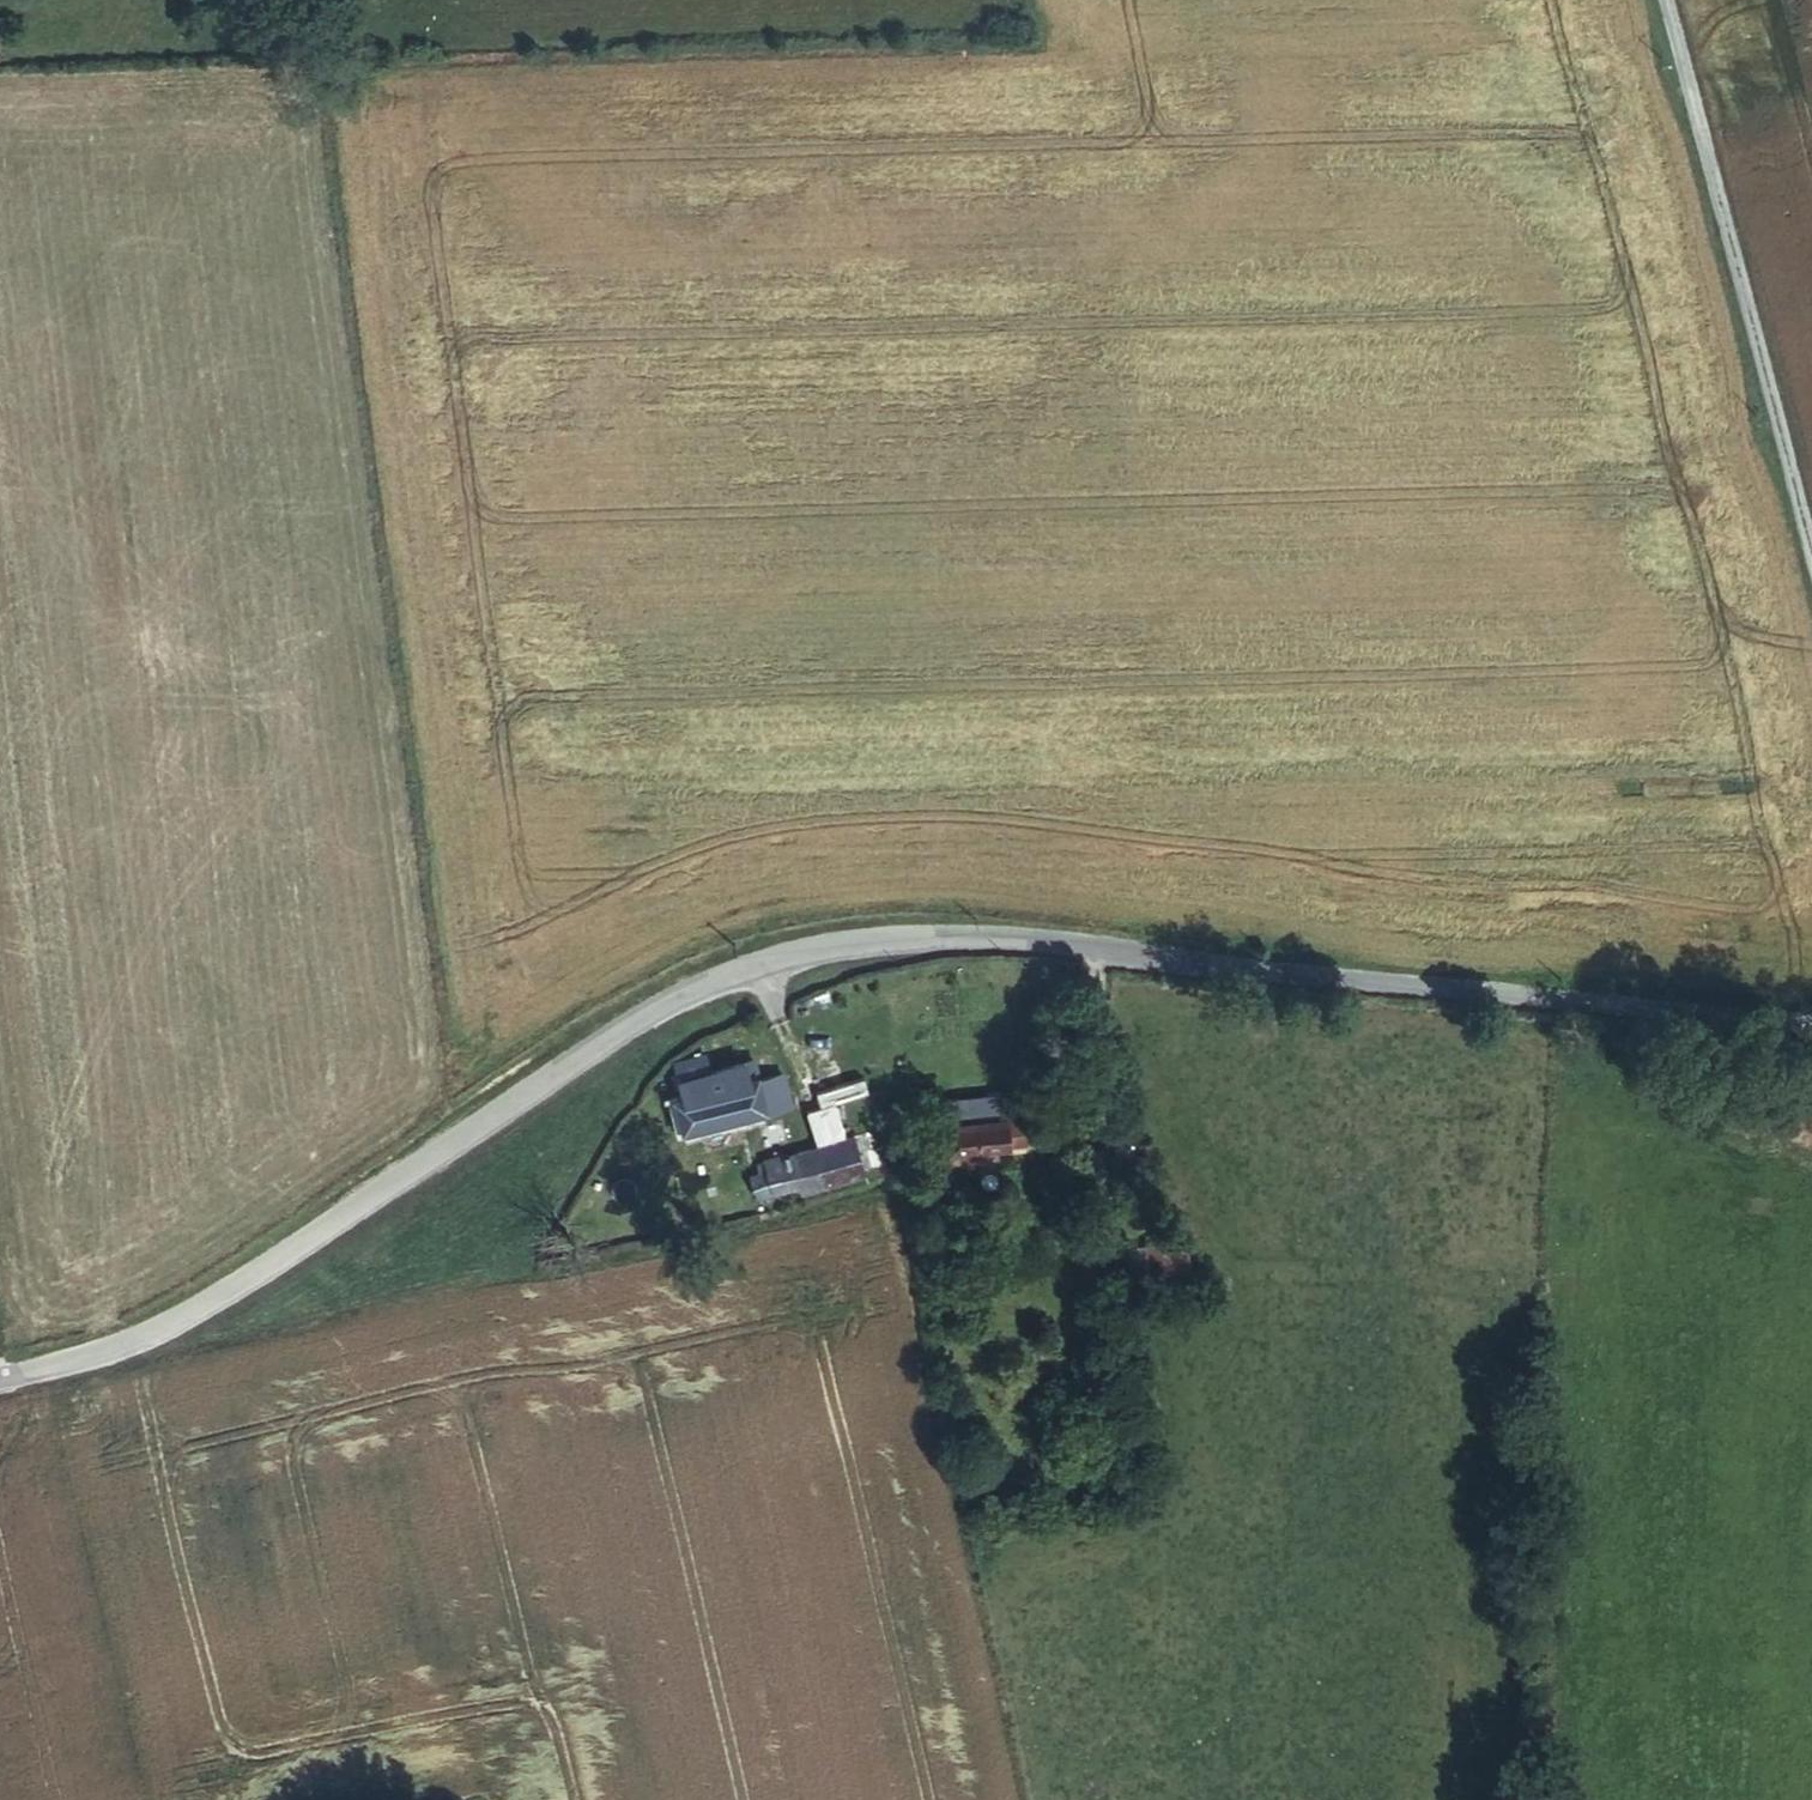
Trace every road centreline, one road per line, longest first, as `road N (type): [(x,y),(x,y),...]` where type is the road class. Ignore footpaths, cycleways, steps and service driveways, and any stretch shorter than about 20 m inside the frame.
road 1 (unclassified): [(0,1376),(92,1358),(187,1315),(597,1041),(752,964),(881,937),(1103,950),(1414,985),(1811,987)]
road 2 (unclassified): [(1666,0),(1811,554)]

